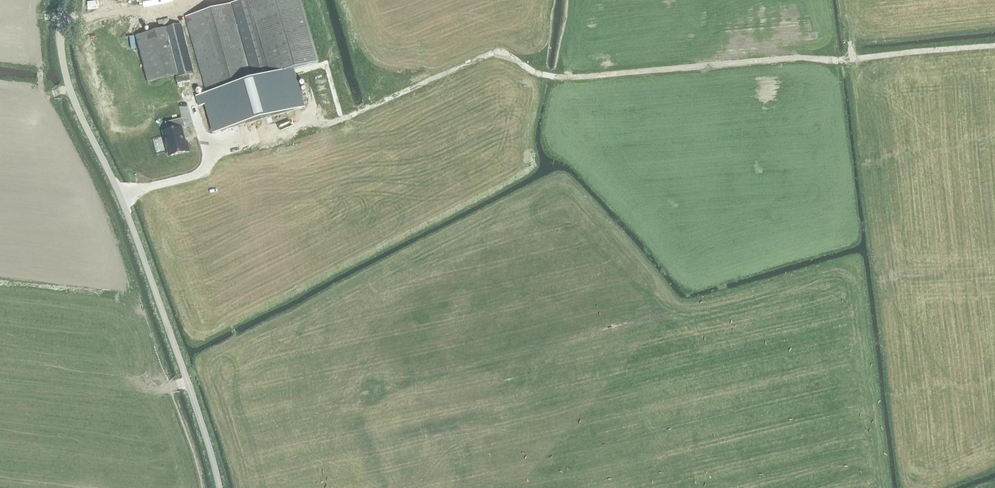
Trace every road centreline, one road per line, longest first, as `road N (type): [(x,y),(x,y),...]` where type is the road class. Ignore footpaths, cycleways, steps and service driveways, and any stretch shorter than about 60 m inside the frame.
road 1 (unclassified): [(219,487),(120,199),(76,107),(61,0)]

